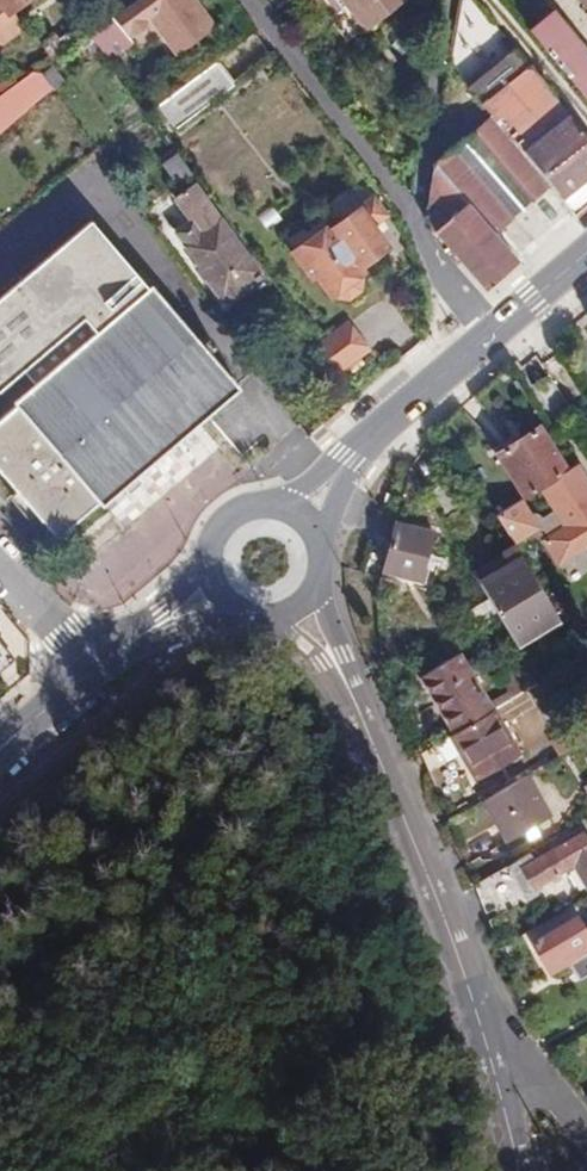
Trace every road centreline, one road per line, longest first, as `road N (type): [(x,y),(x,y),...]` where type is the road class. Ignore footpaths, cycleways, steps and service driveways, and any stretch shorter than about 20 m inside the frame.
road 1 (residential): [(349,689),(478,1022)]
road 2 (residential): [(413,217),(249,0)]
road 3 (residential): [(413,217),(452,0)]
road 4 (residential): [(478,1022),(586,1138)]
road 5 (residential): [(478,1022),(518,1170)]
road 6 (track): [(492,0),(586,114)]
road 7 (secondary): [(491,333),(379,429)]
road 8 (residential): [(95,670),(0,559)]
road 9 (secondary): [(379,429),(297,492),(261,508)]
road 10 (residential): [(491,333),(413,217)]
road 11 (secondary): [(318,549),(379,429)]
road 12 (secondary): [(586,252),(491,333)]

